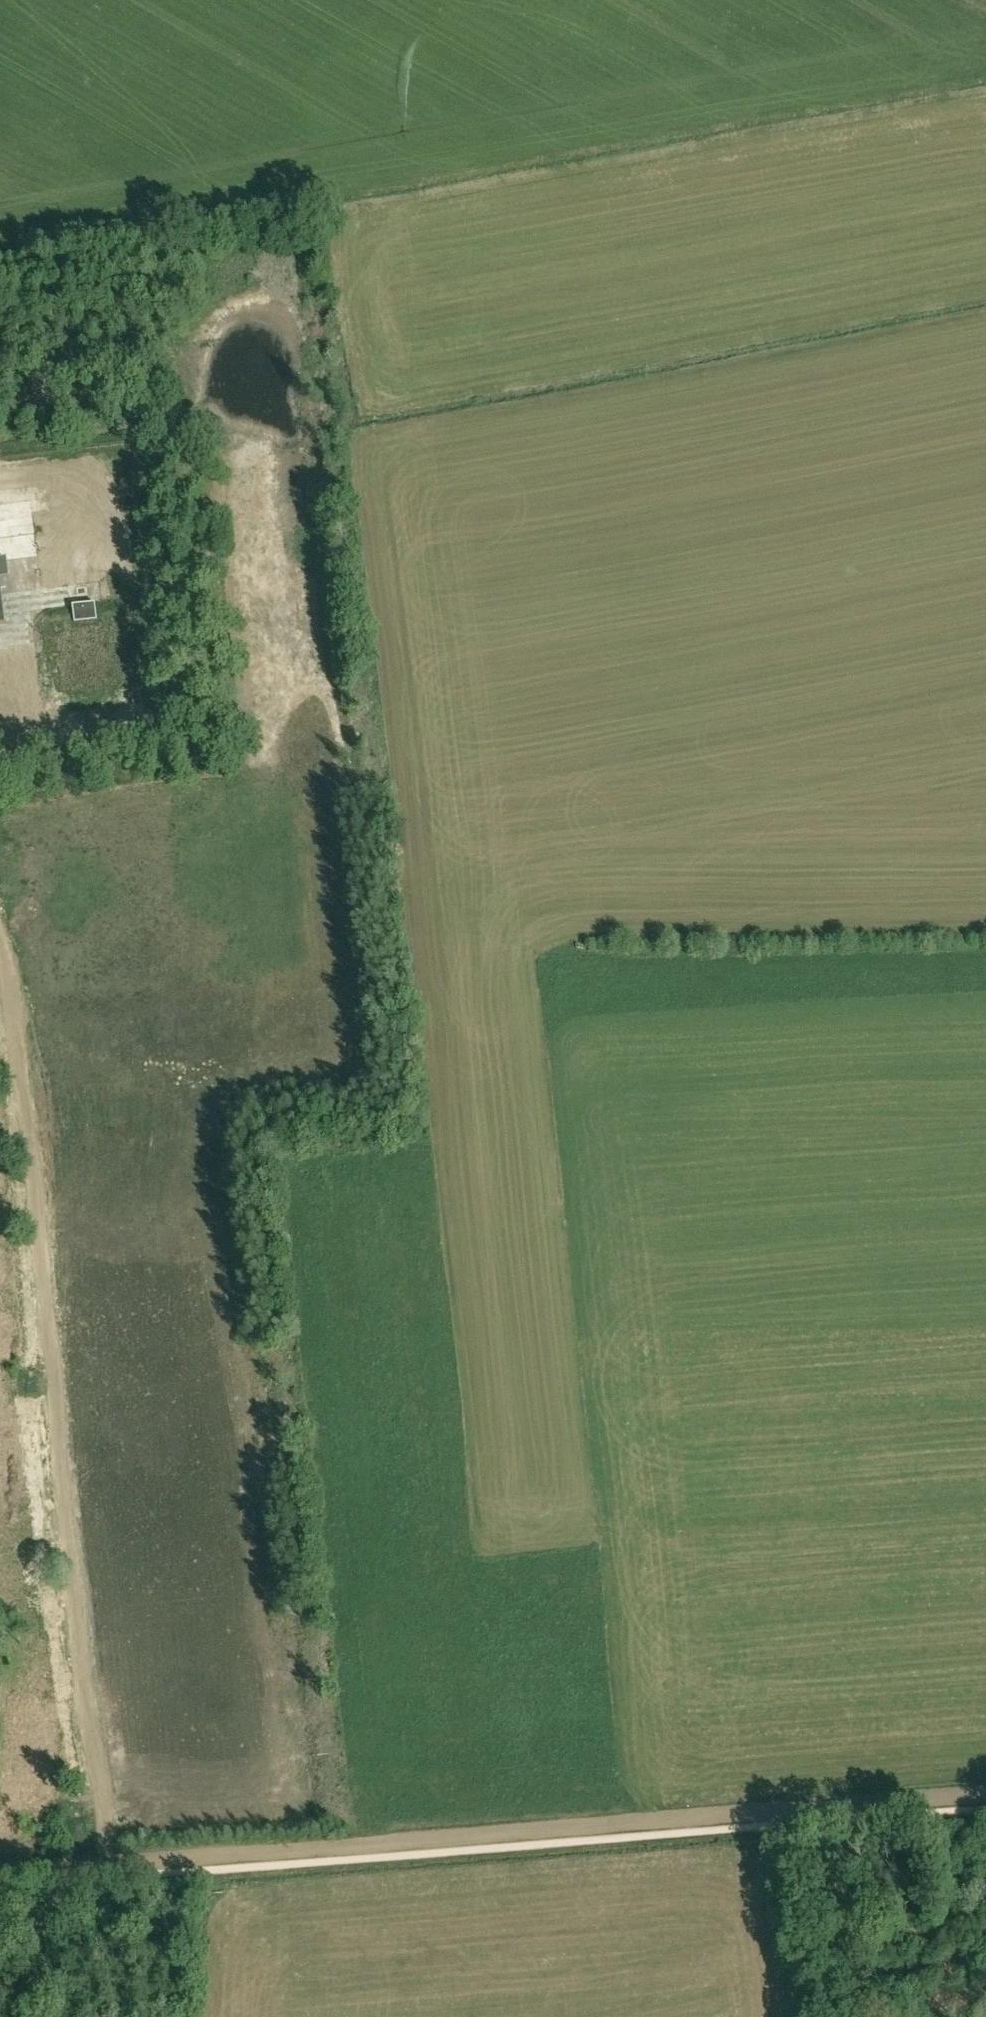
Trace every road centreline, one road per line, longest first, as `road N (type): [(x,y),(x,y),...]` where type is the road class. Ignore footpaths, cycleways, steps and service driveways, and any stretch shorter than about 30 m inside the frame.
road 1 (track): [(0,1873),(985,1793)]
road 2 (track): [(0,929),(18,993),(111,1864)]

